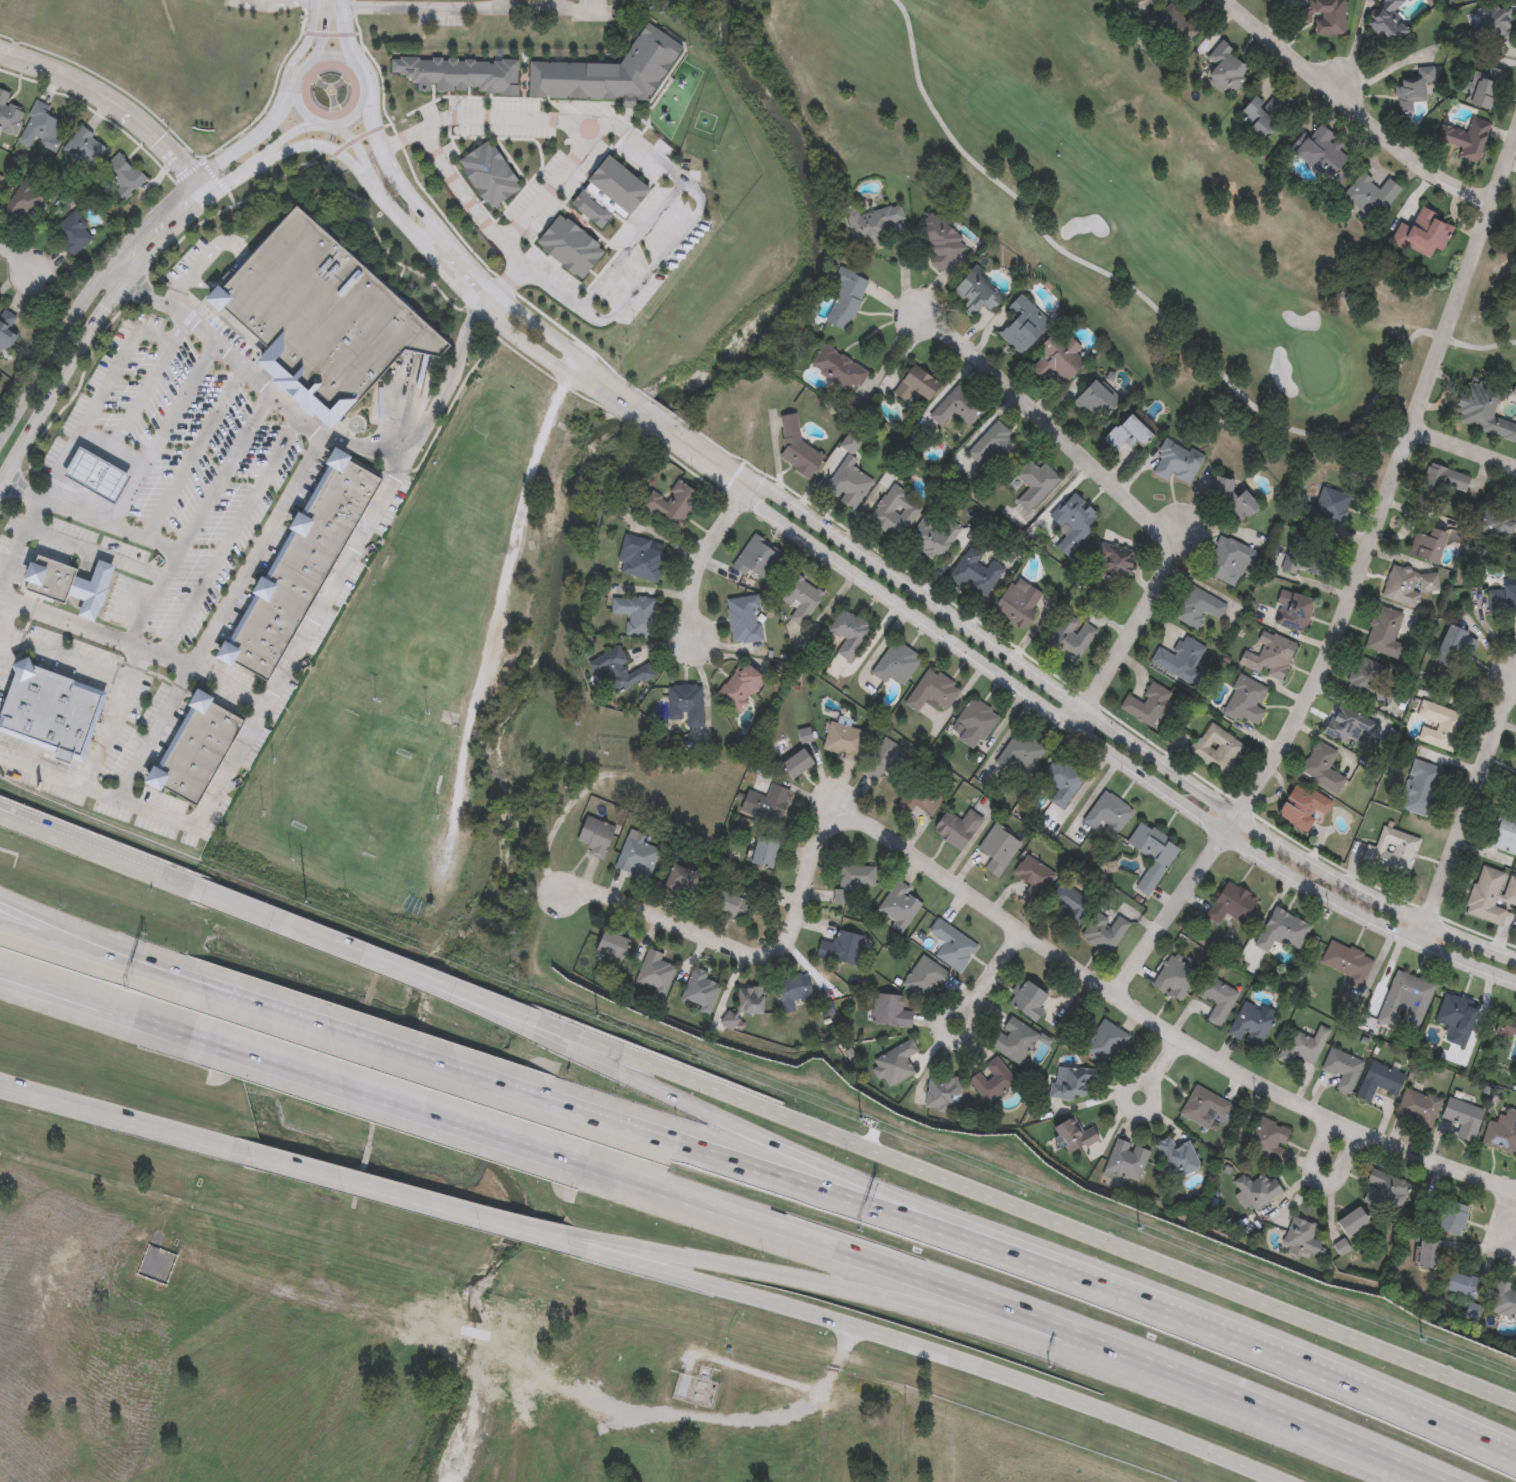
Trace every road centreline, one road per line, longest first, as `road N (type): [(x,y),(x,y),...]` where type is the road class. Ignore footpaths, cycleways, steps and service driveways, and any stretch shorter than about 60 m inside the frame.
road 1 (secondary): [(1515,1402),(535,1020)]
road 2 (tertiary): [(674,441),(1248,845),(1361,913),(1515,980)]
road 3 (tertiary): [(1515,956),(1374,896),(1240,815),(691,432)]
road 4 (residential): [(1118,998),(1275,760),(1321,673),(1489,213)]
road 5 (residential): [(844,816),(857,816),(1176,1039),(1400,1151),(1515,1190)]
road 6 (motorway): [(576,1170),(1258,1417)]
road 7 (secondary): [(649,1264),(1060,1392),(1284,1481)]
road 8 (motorway): [(679,1259),(932,1319),(1258,1417)]
road 9 (residential): [(1075,725),(1162,584),(1165,543),(1033,411),(917,315)]
road 10 (motorway): [(1317,1369),(915,1216)]
road 11 (motorway): [(915,1216),(542,1035)]
road 12 (motorway): [(183,1041),(576,1170)]
road 13 (residential): [(544,893),(594,893),(772,962),(799,933),(816,853),(844,816)]
road 14 (tertiary): [(331,126),(353,142),(384,201),(464,288),(610,398)]
road 15 (motorway): [(915,1216),(555,1107)]
road 16 (residential): [(1226,0),(1420,166),(1489,213)]
road 17 (motorway): [(555,1107),(269,1017)]
road 18 (secondary): [(231,1150),(519,1227)]
road 19 (residential): [(1419,942),(1515,676)]
road 20 (secondary): [(428,980),(189,886)]
road 21 (tertiary): [(199,183),(108,98),(0,50)]
road 22 (secondary): [(0,494),(92,334),(127,289)]
road 23 (tertiary): [(496,291),(398,182),(365,95)]
road 24 (secondary): [(0,1087),(231,1150)]
road 25 (motorway): [(1515,1457),(1317,1369)]
road 26 (motorway): [(194,984),(0,897)]
road 27 (motorway): [(194,993),(0,932)]
road 28 (secondary): [(189,886),(0,811)]
road 29 (secondary): [(108,274),(0,445)]
road 30 (motorway): [(0,978),(183,1041)]
road 31 (residential): [(706,646),(697,602),(707,561),(762,479)]
road 32 (secondary): [(361,75),(338,59),(314,63),(300,82),(300,104),(331,126),(351,120),(365,95)]
road 33 (motorway): [(1258,1417),(1415,1481)]
road 34 (motorway): [(519,1227),(679,1259)]
road 35 (secondary): [(251,170),(294,149),(322,146),(354,165),(384,201)]
road 36 (secondary): [(519,1227),(649,1264)]
road 37 (secondary): [(298,93),(199,183)]
road 38 (secondary): [(199,183),(108,274)]
road 39 (motorway): [(542,1035),(428,980)]
road 40 (secondary): [(127,289),(213,201)]

